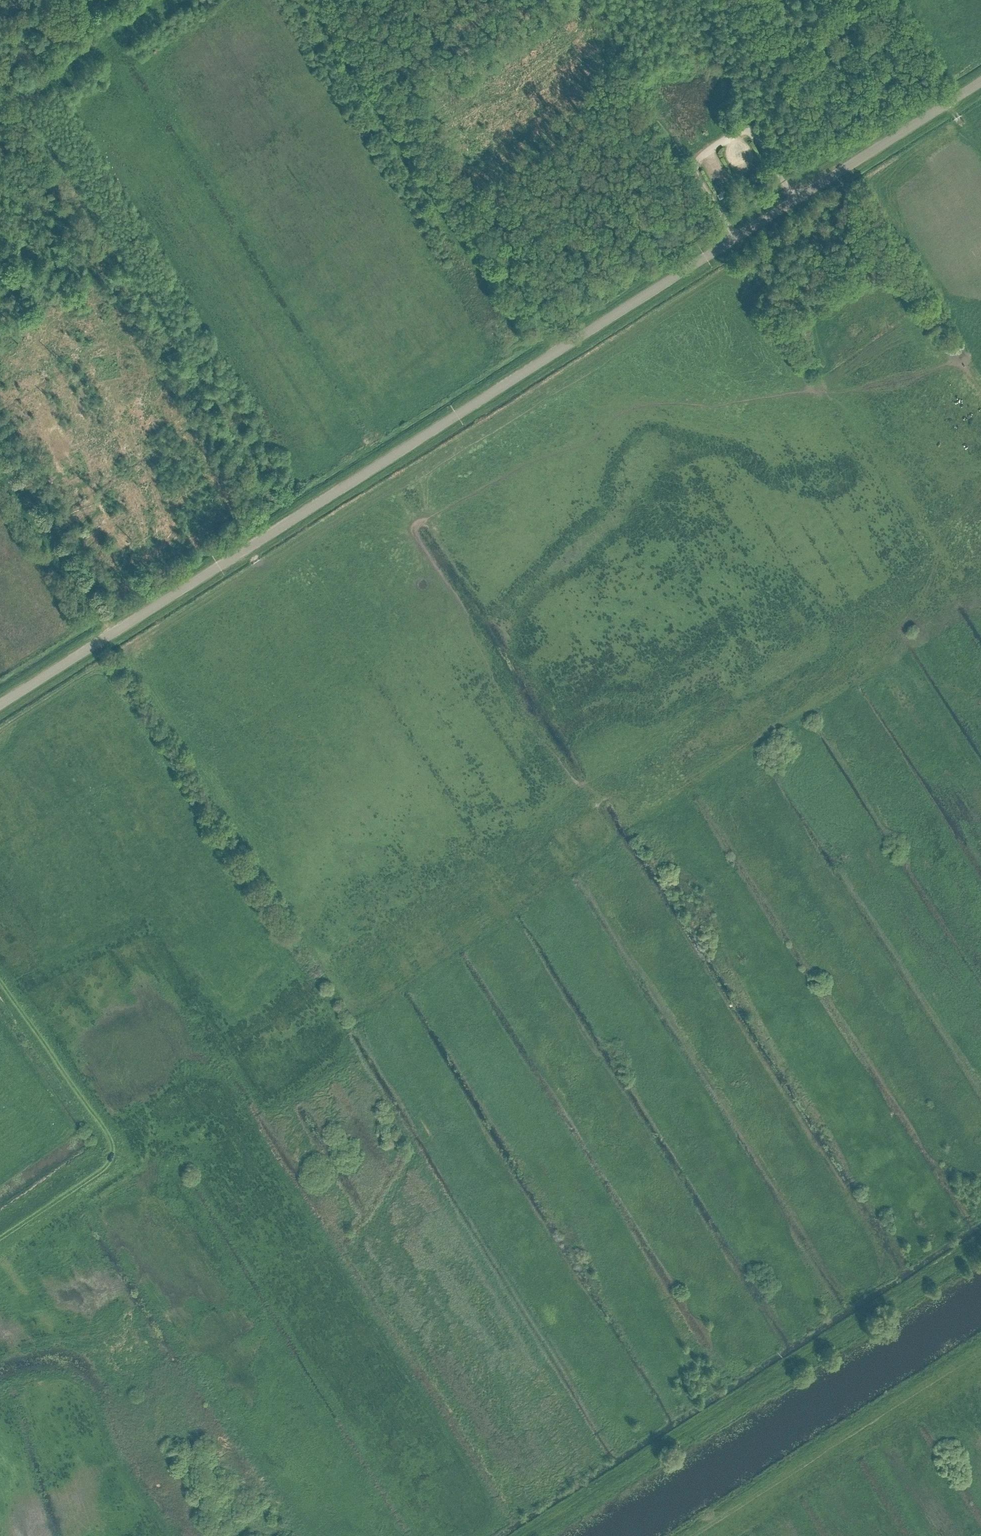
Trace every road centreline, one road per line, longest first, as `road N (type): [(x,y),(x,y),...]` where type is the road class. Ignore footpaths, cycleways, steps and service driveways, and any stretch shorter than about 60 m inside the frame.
road 1 (unclassified): [(980,80),(0,704)]
road 2 (track): [(980,1350),(692,1535)]
road 3 (track): [(844,309),(816,319),(735,237)]

